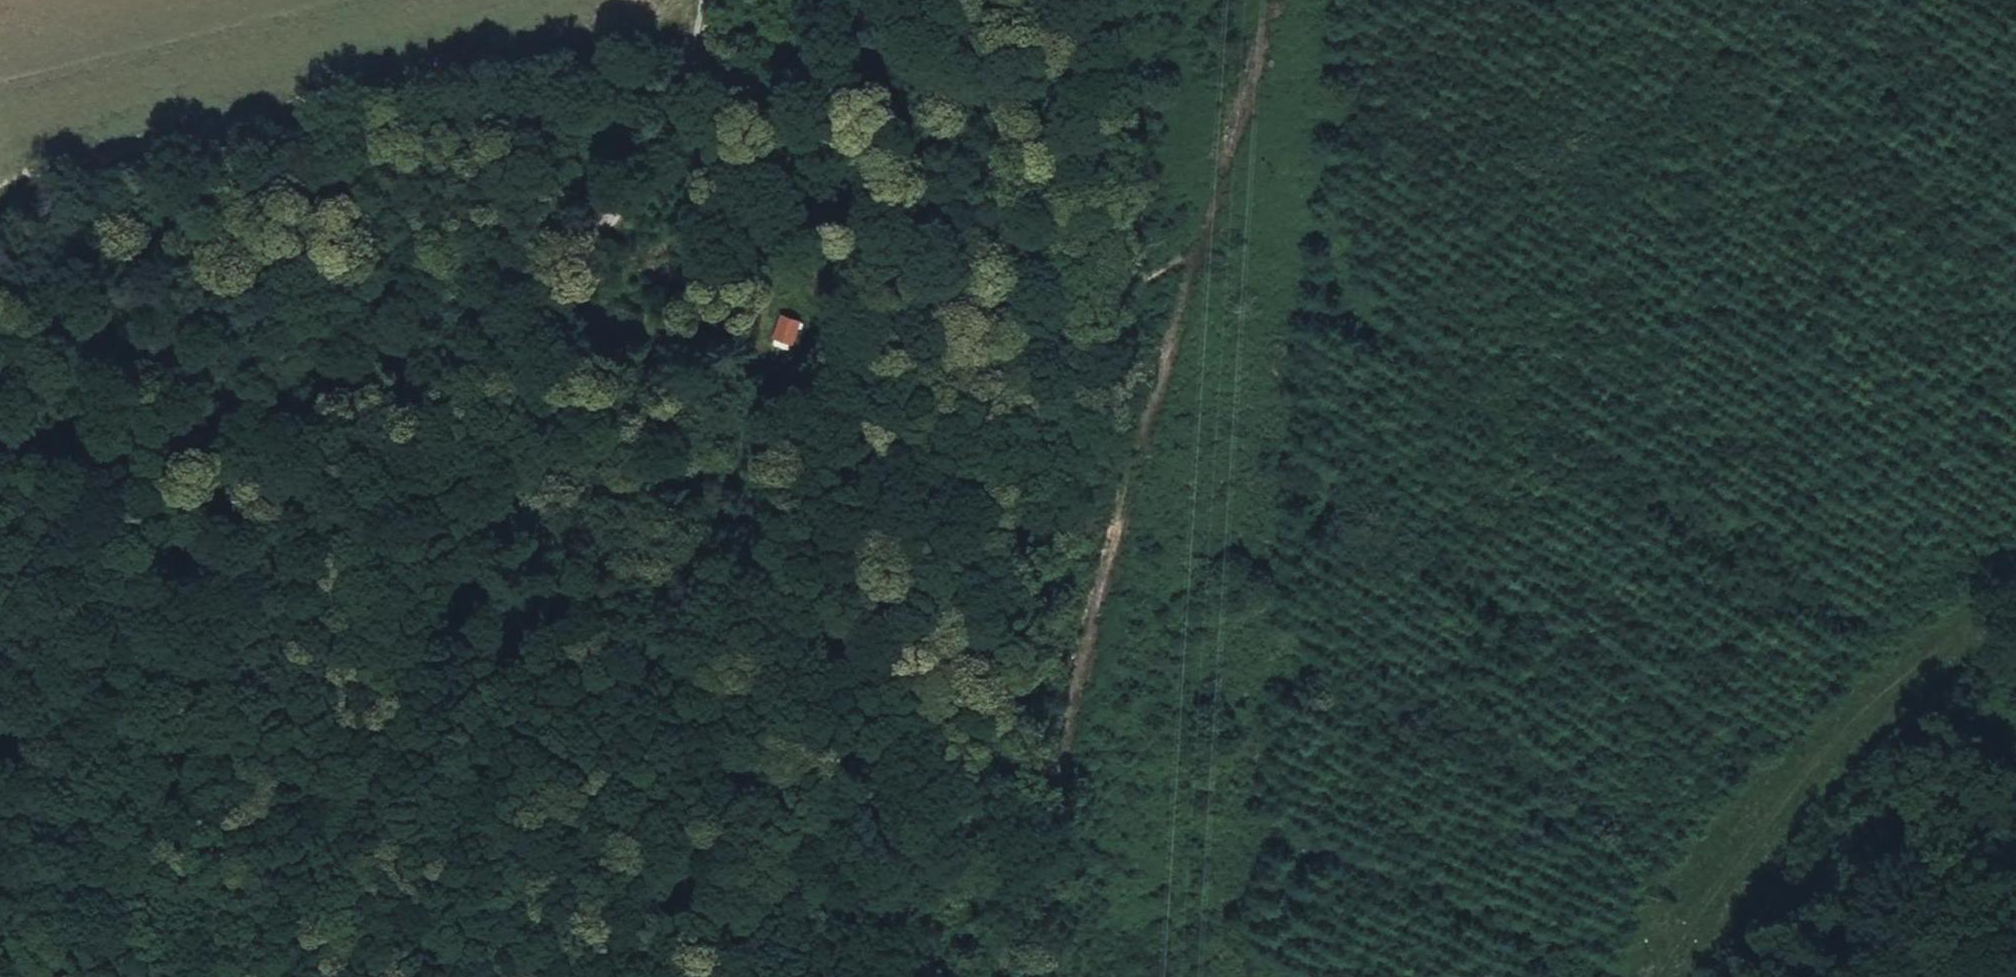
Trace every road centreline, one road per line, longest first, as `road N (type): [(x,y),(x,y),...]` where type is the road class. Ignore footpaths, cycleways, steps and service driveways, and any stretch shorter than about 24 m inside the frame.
road 1 (track): [(0,815),(714,32),(718,0)]
road 2 (track): [(2015,576),(1854,660),(1649,890),(1626,976)]

